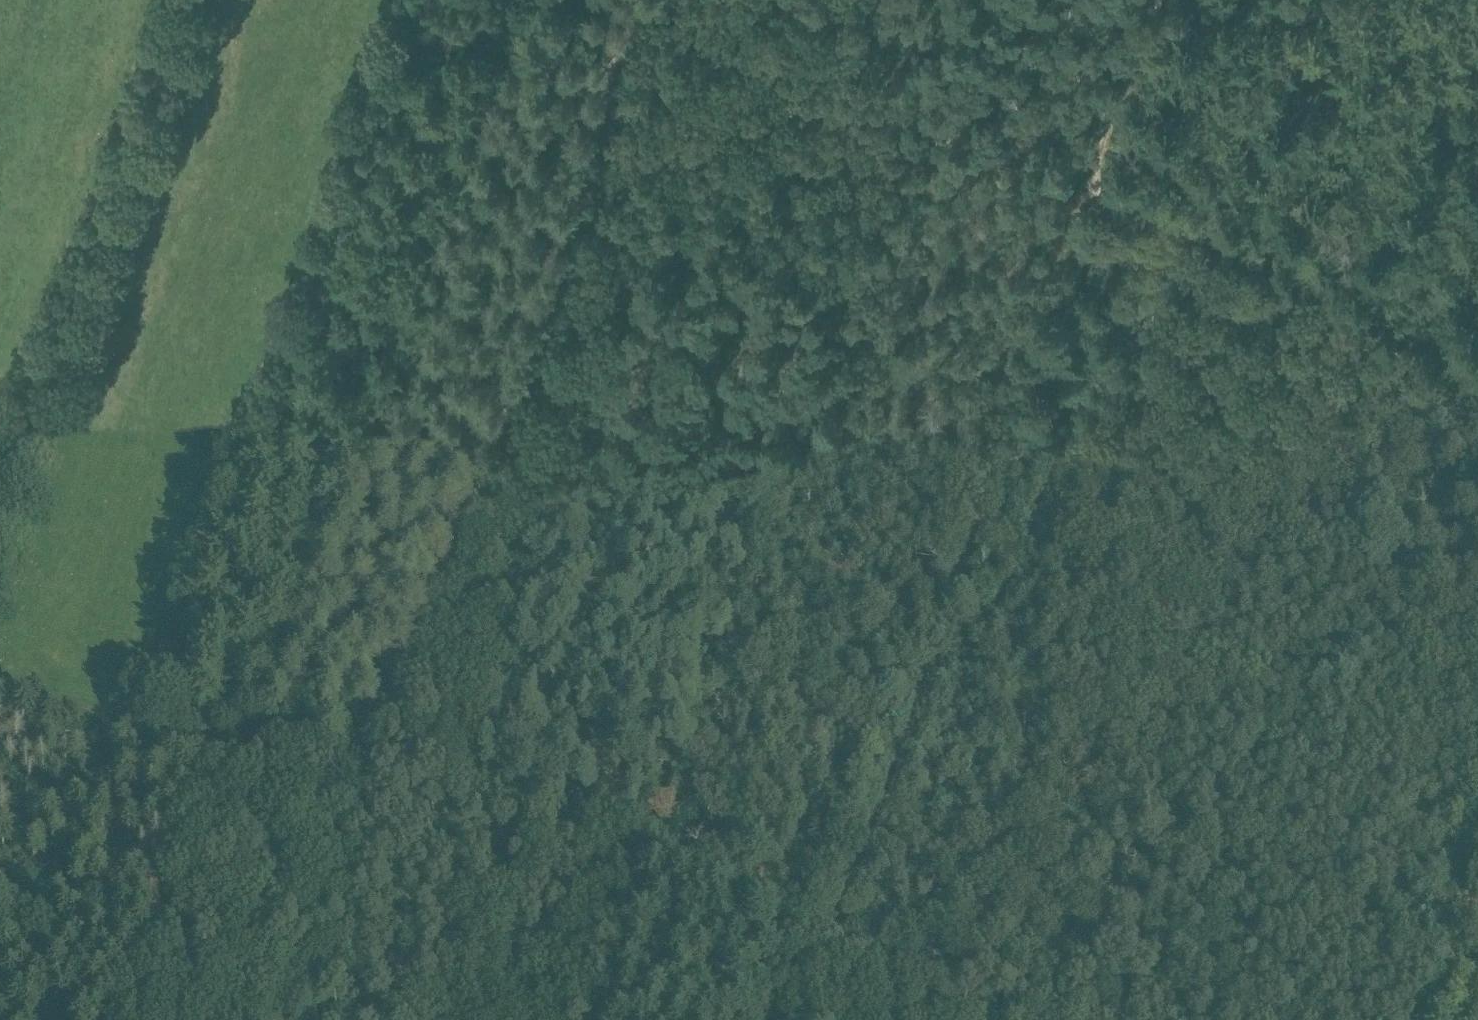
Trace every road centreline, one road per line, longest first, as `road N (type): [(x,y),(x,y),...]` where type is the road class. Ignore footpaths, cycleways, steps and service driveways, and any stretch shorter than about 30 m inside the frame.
road 1 (track): [(1156,0),(1082,199),(1073,267),(811,931),(787,1019)]
road 2 (track): [(362,759),(565,212)]
road 3 (track): [(0,493),(180,0)]
road 4 (track): [(266,1019),(362,759)]
road 5 (track): [(565,212),(593,92),(644,0)]

